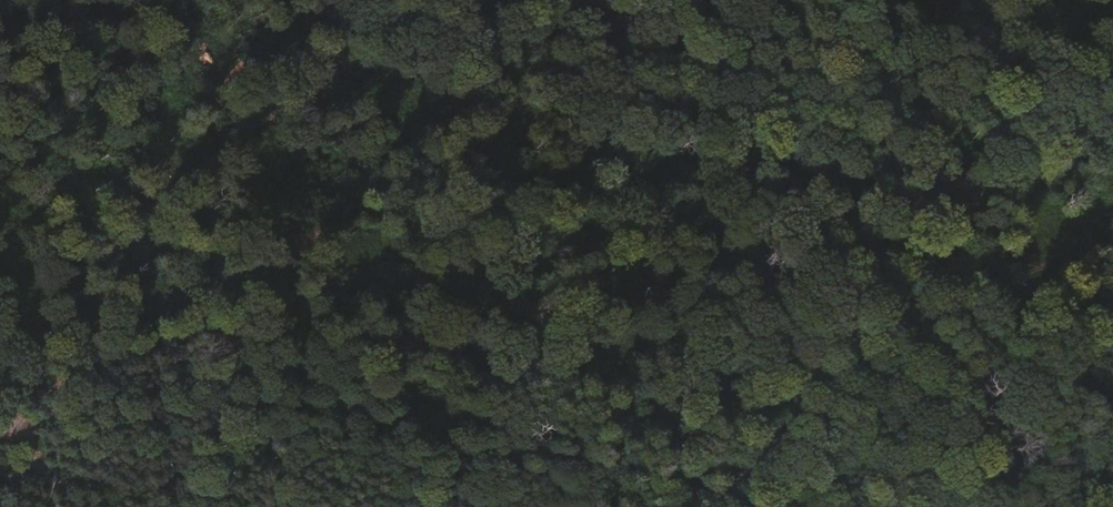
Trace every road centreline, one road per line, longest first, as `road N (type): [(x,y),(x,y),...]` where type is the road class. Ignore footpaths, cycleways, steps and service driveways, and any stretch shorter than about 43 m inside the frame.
road 1 (track): [(0,472),(254,506)]

